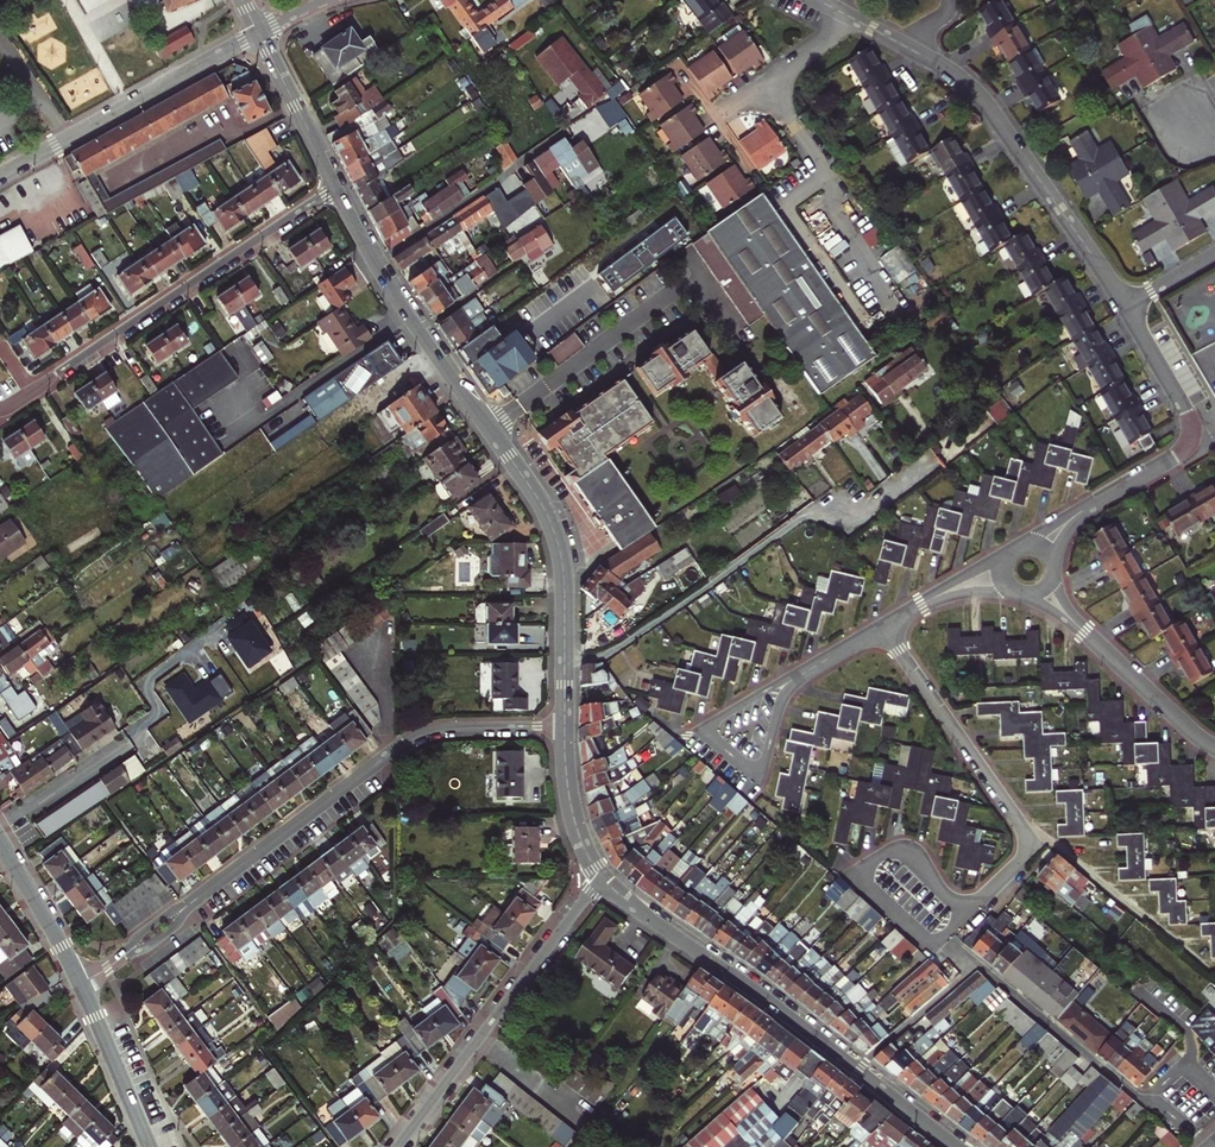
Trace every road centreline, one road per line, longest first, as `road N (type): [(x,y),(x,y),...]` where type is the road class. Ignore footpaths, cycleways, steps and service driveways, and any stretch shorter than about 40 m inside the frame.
road 1 (secondary): [(338,187),(403,308),(549,518),(563,569),(565,663)]
road 2 (secondary): [(601,877),(958,1146)]
road 3 (residential): [(565,725),(452,726),(414,737),(194,900)]
road 4 (residential): [(565,663),(614,650),(808,516),(882,496),(926,466)]
road 5 (residential): [(338,187),(27,395)]
road 6 (residential): [(965,915),(1023,859),(1025,830),(882,627)]
road 7 (residential): [(907,47),(981,97),(1126,306)]
road 8 (secondary): [(397,1146),(601,877)]
road 9 (residential): [(0,175),(259,33)]
road 10 (residential): [(965,915),(904,852),(884,853),(868,867),(867,887),(932,947),(943,936)]
road 11 (residential): [(773,687),(715,724),(717,742),(748,767),(763,763),(785,692),(808,670)]
road 12 (residential): [(1045,590),(1214,749)]
road 13 (residential): [(1043,548),(1070,519),(1192,442)]
road 14 (residential): [(81,985),(150,1146)]
road 15 (secondary): [(259,33),(338,187)]
road 16 (residential): [(0,839),(81,985)]
road 17 (secondary): [(565,725),(575,822),(601,877)]
road 18 (residential): [(1126,306),(1192,422),(1192,442)]
road 19 (residential): [(729,109),(853,19)]
road 20 (residential): [(882,627),(946,591),(1002,574)]

